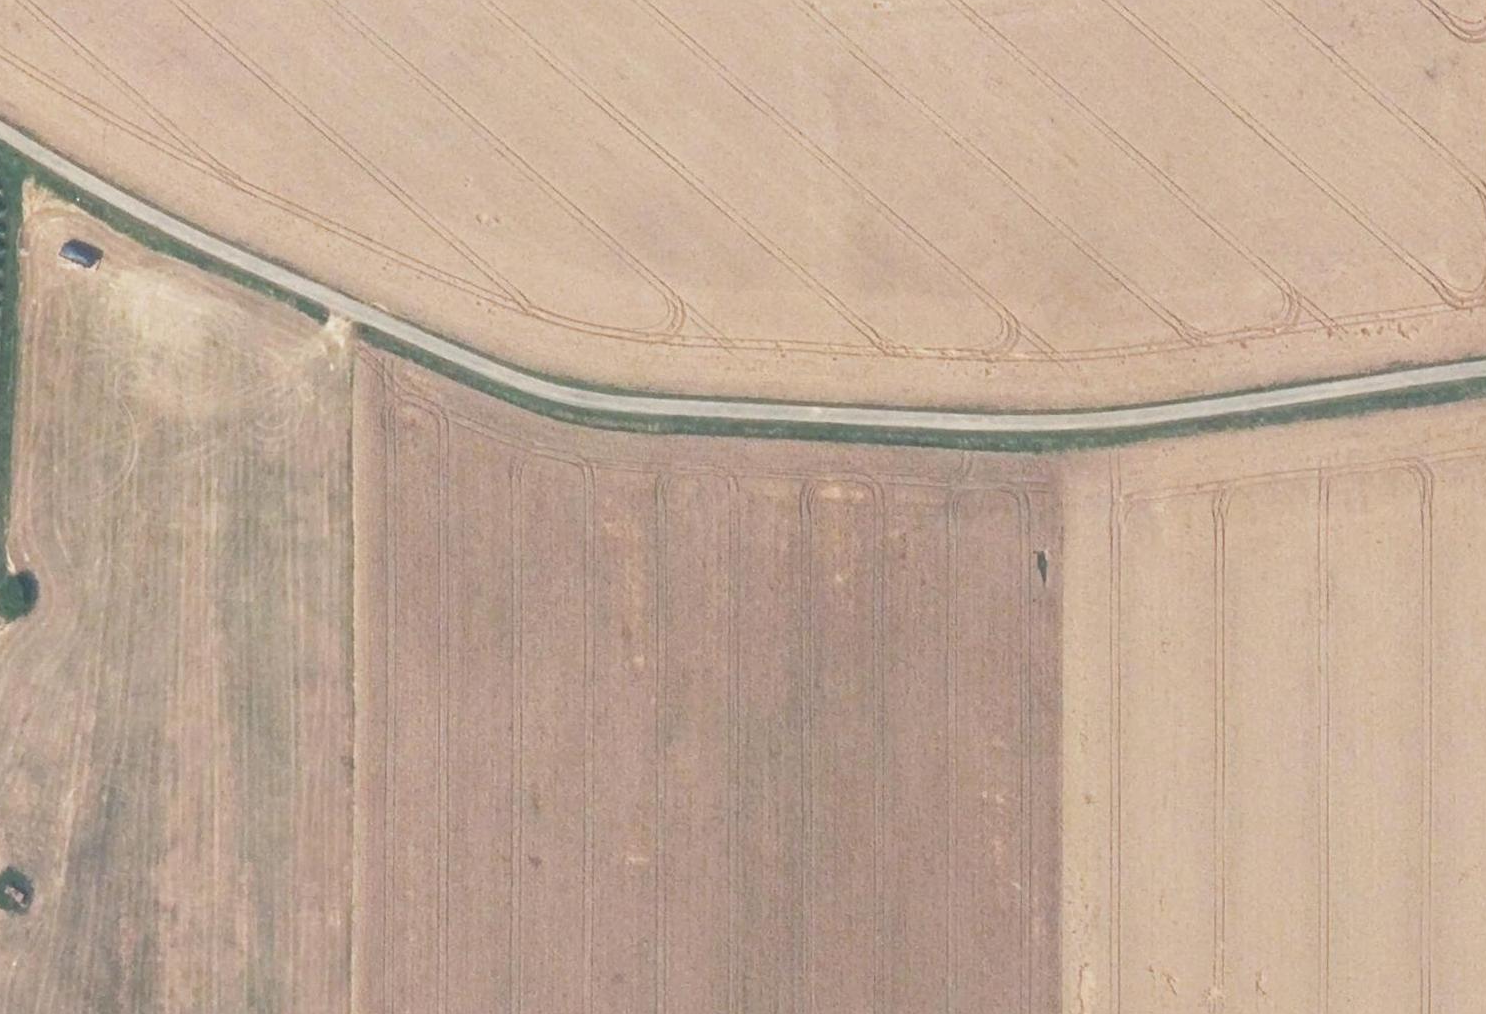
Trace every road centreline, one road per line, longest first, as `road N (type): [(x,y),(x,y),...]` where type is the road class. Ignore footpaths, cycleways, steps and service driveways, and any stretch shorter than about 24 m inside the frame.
road 1 (unclassified): [(0,130),(192,238),(496,370),(627,405),(1067,424),(1485,369)]

